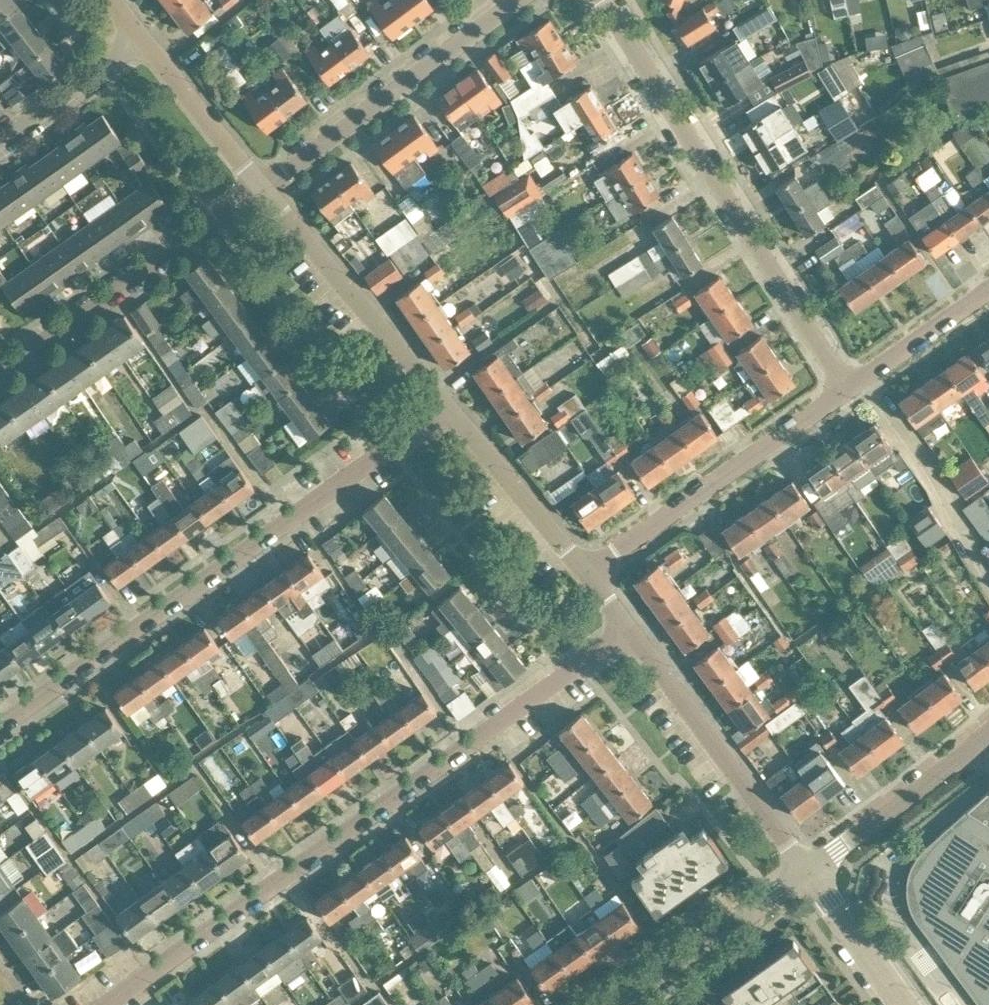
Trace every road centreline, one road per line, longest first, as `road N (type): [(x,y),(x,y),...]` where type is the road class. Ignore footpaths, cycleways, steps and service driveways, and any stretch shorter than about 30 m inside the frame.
road 1 (residential): [(106,1004),(629,627)]
road 2 (residential): [(448,407),(0,725)]
road 3 (residential): [(846,391),(604,0)]
road 4 (residential): [(522,0),(264,188)]
road 5 (residential): [(586,571),(846,391)]
road 6 (residential): [(0,358),(264,188)]
road 7 (unclassified): [(808,872),(629,627)]
road 8 (unclassified): [(448,407),(264,188)]
road 9 (residential): [(808,872),(988,729)]
road 10 (residential): [(622,1004),(808,872)]
road 11 (unclassified): [(586,571),(448,407)]
road 12 (unclassified): [(264,188),(140,36)]
road 13 (residential): [(0,141),(140,36)]
road 14 (residential): [(846,391),(988,289)]
road 15 (unclassified): [(903,1004),(808,872)]

